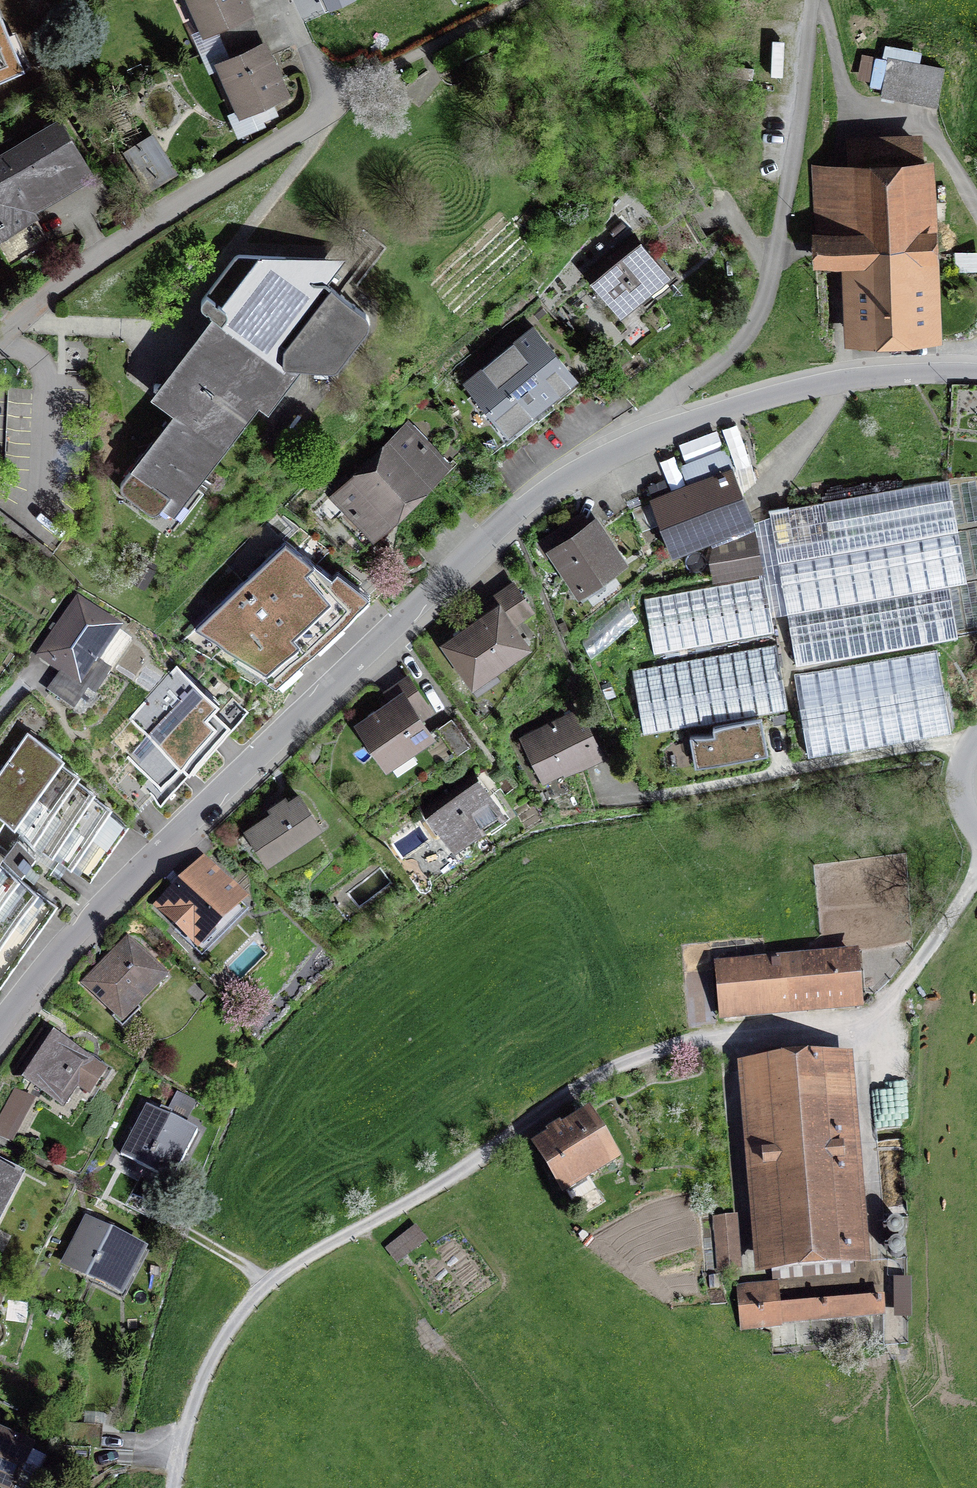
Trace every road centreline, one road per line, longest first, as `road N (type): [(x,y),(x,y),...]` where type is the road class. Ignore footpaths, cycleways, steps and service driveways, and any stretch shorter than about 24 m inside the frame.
road 1 (track): [(172,1487),(203,1380),(268,1283),(625,1063),(774,1025),(873,1016),(927,954),(976,876)]
road 2 (tertiary): [(640,440),(556,483),(499,526),(104,903),(0,1035)]
road 3 (residential): [(0,340),(125,237),(336,109),(282,0)]
road 4 (unclassified): [(811,0),(803,102),(768,295),(738,347),(669,402),(640,440)]
road 5 (tertiary): [(976,372),(870,375),(787,391),(640,440)]

